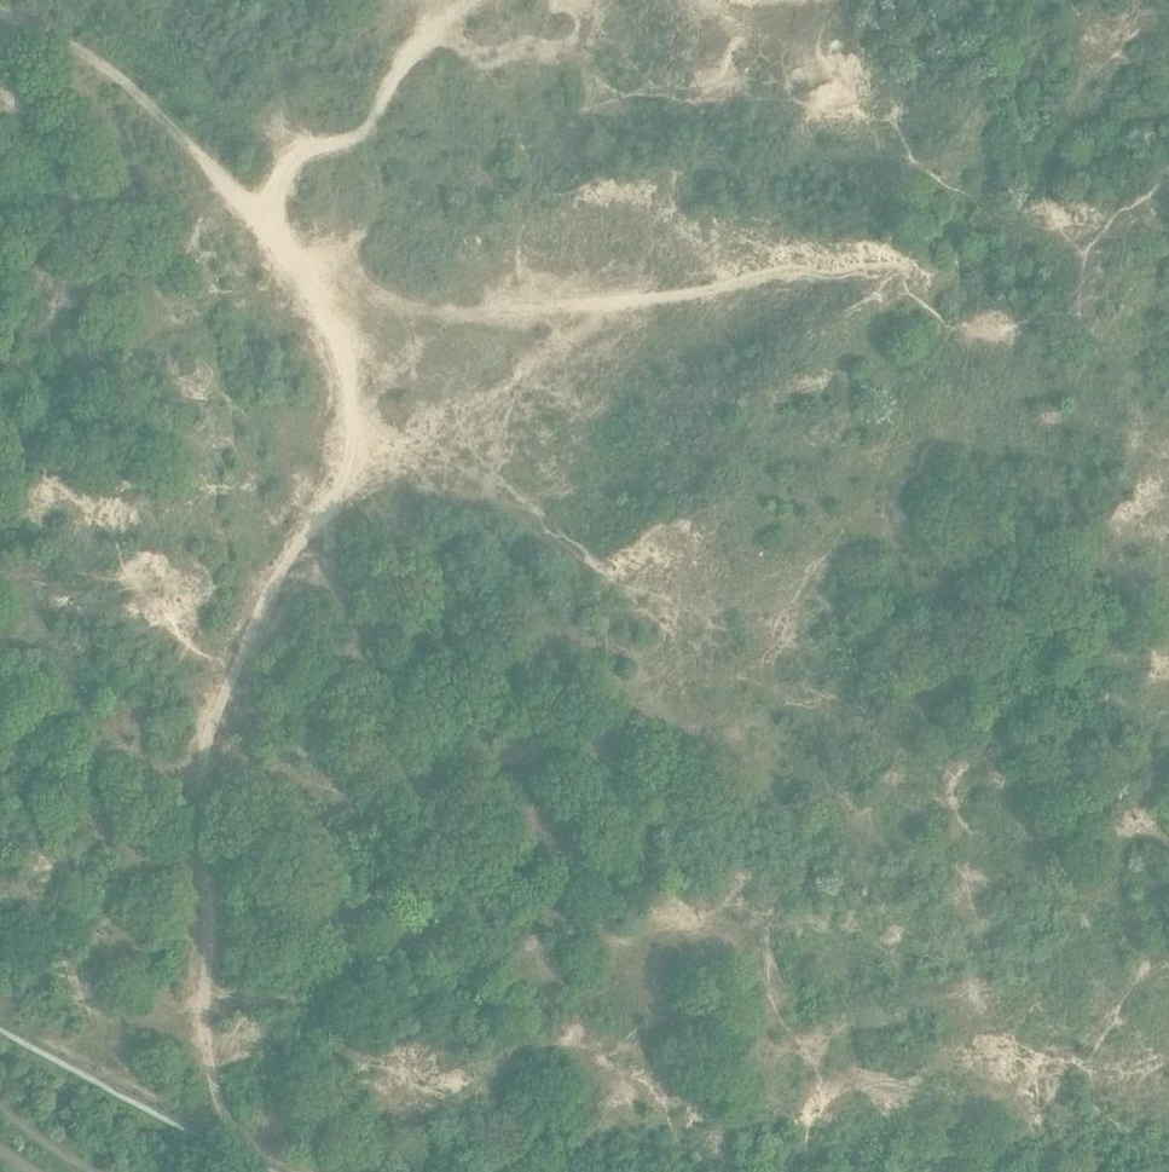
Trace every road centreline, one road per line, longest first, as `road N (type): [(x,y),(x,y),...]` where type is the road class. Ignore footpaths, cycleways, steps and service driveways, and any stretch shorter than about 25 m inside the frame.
road 1 (track): [(309,1171),(240,1137),(221,1115),(202,1019),(208,928),(198,807),(207,740),(261,604),(365,465),(358,422),(318,305),(247,206),(115,73),(0,12)]
road 2 (track): [(365,465),(517,387),(593,308),(712,292),(774,270),(894,274)]
road 3 (track): [(265,232),(287,163),(354,142),(380,117),(395,74),(472,0)]

